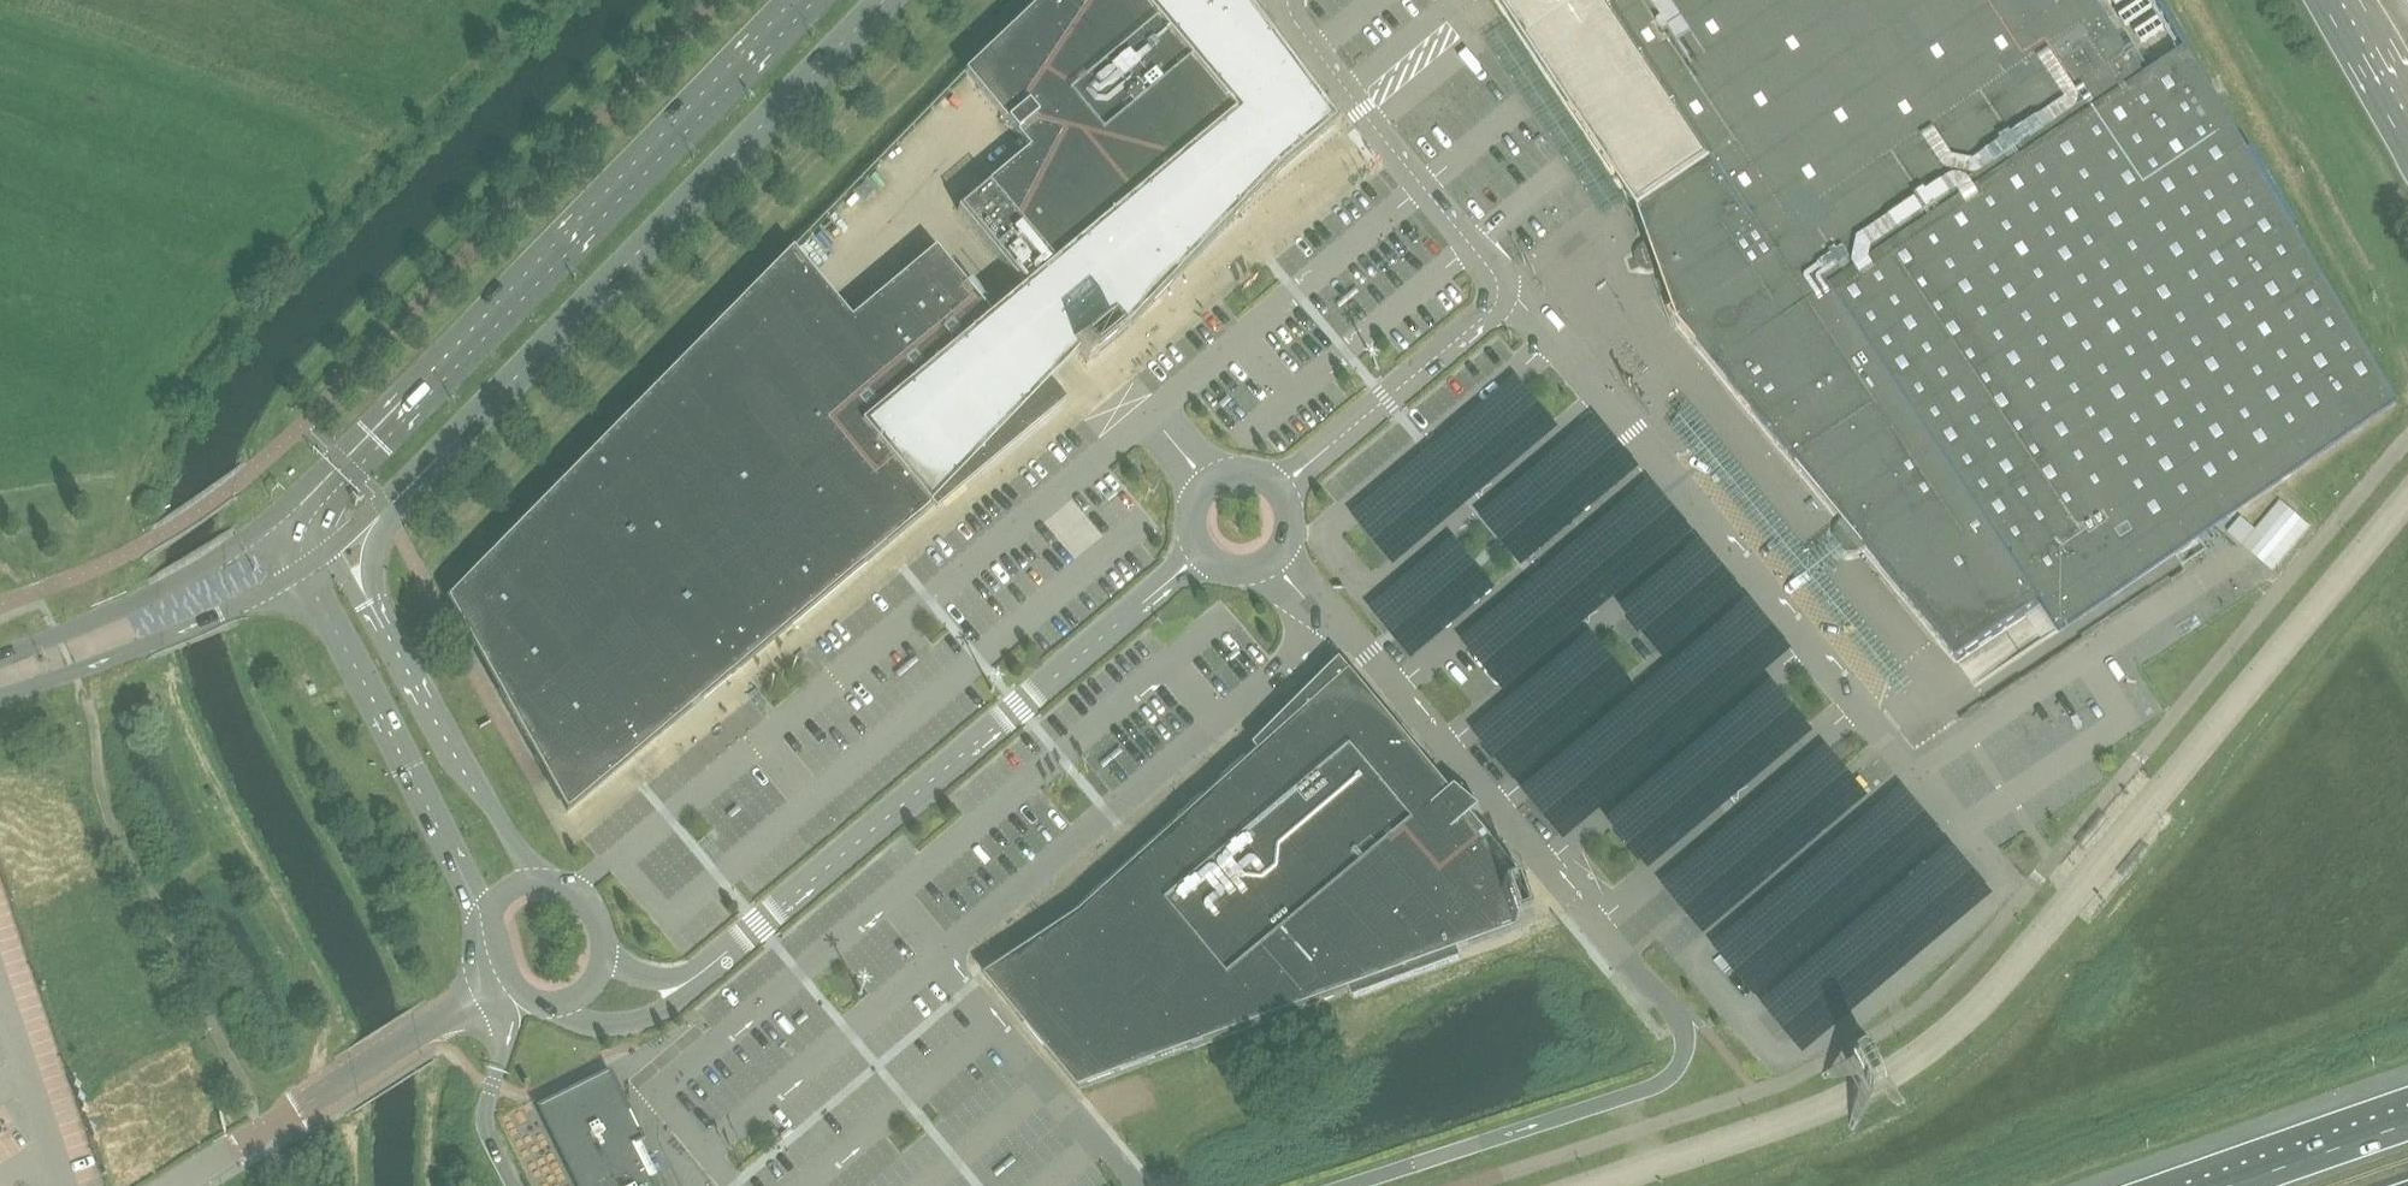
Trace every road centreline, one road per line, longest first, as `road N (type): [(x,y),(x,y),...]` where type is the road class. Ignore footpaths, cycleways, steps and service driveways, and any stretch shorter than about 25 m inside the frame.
road 1 (secondary): [(802,0),(291,519)]
road 2 (secondary): [(413,483),(885,0)]
road 3 (unclassified): [(699,974),(1203,552)]
road 4 (unclassified): [(303,569),(485,916)]
road 5 (secondary): [(0,696),(161,638),(303,569)]
road 6 (unclassified): [(533,883),(370,602)]
road 7 (secondary): [(291,519),(157,591),(0,657)]
road 8 (unclassified): [(1276,555),(1288,534),(1286,502),(1266,478),(1242,472),(1219,477),(1197,499),(1192,523),(1203,552)]
road 9 (motorway): [(2407,1124),(2227,1185)]
road 10 (unclassified): [(543,1004),(592,1023),(629,1022),(664,1008),(699,974)]
road 11 (primary): [(2322,0),(2407,149)]
road 12 (unclassified): [(370,602),(375,538),(413,483)]
road 13 (unclassified): [(485,916),(479,948),(488,977),(510,997),(543,1004)]

